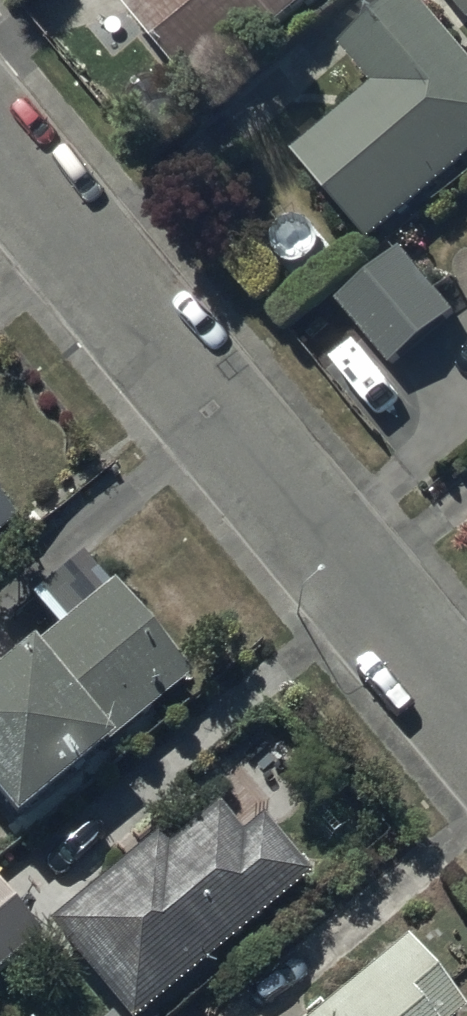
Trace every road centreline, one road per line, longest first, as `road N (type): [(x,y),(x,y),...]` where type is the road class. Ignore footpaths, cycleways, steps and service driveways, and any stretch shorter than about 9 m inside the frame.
road 1 (residential): [(466,715),(0,163)]

